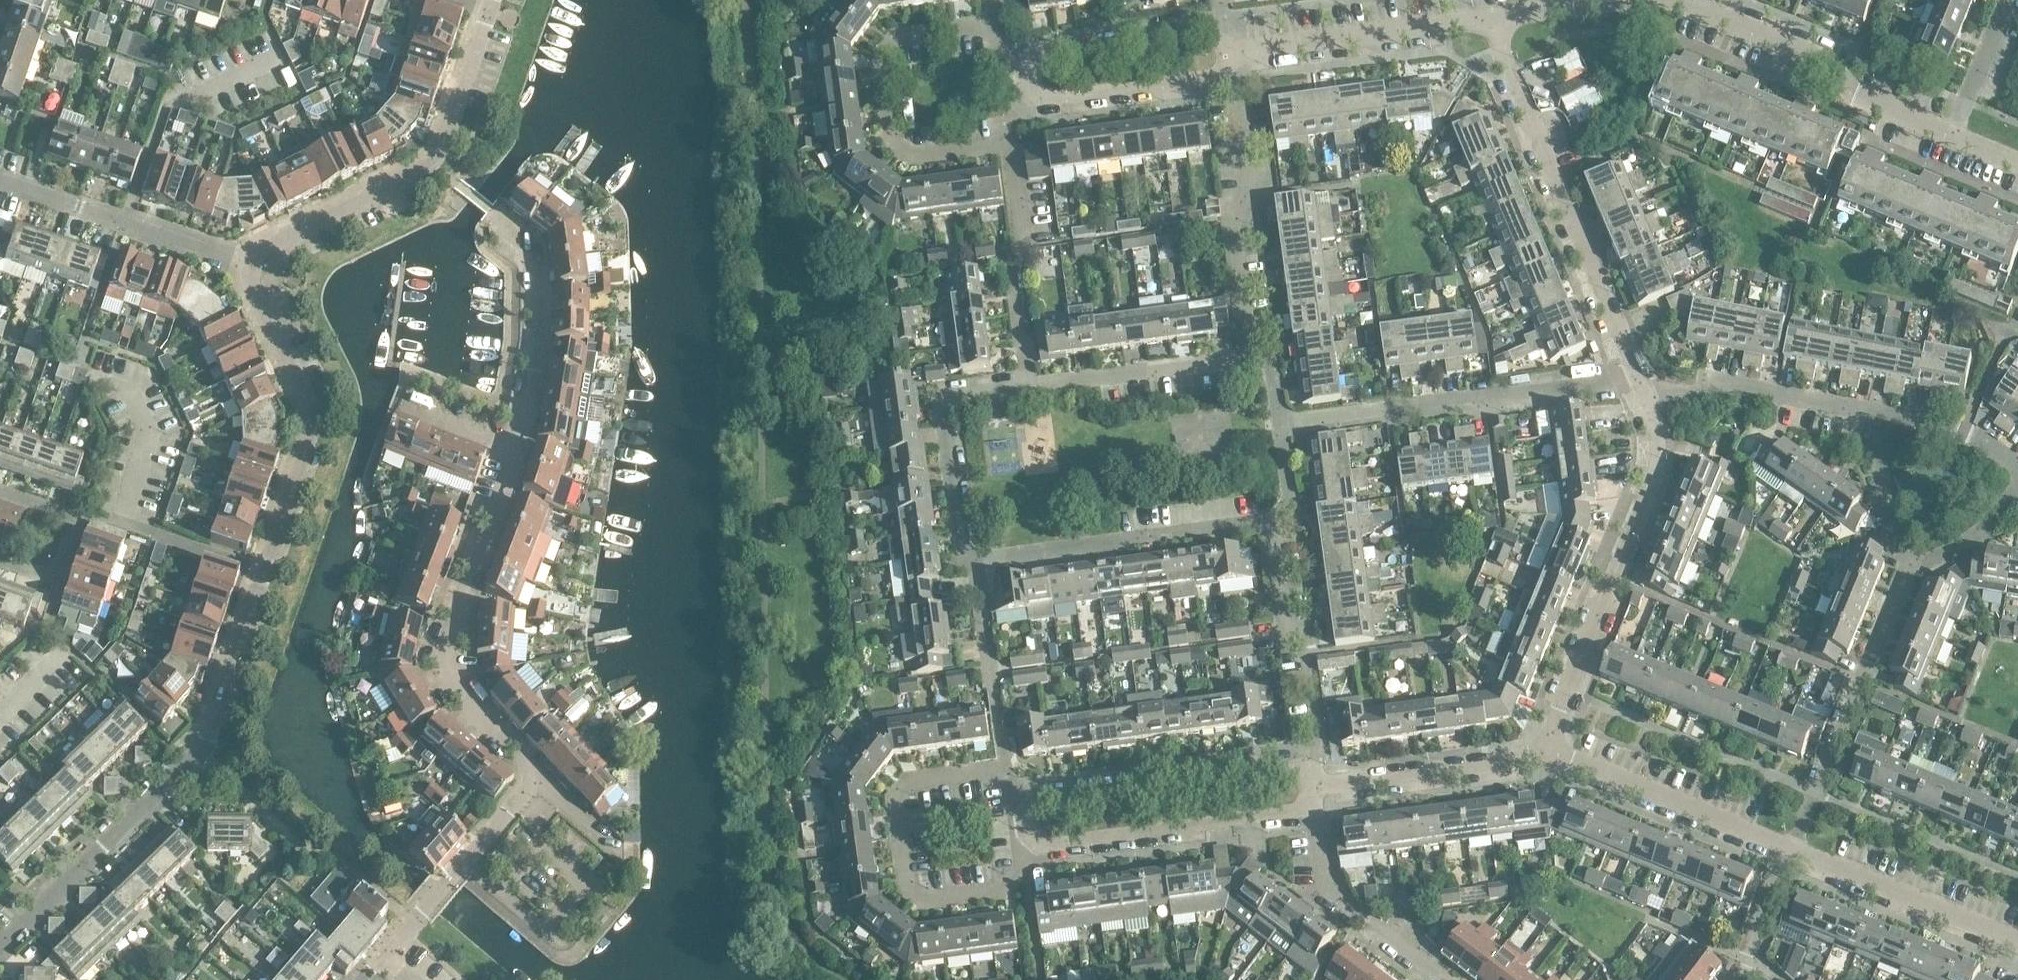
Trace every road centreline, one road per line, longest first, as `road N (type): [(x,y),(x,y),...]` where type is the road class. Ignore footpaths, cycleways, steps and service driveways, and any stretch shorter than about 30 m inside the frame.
road 1 (residential): [(1637,374),(1492,18)]
road 2 (residential): [(1546,752),(1650,483),(1657,450),(1647,393)]
road 3 (residential): [(536,780),(455,695),(443,668),(516,450)]
road 4 (residential): [(253,264),(259,249),(438,154),(488,12)]
road 5 (residential): [(1005,772),(912,783),(896,808),(905,888),(929,901),(1003,889),(1035,845)]
road 6 (residential): [(1280,422),(1637,374)]
road 7 (residential): [(260,570),(121,519),(152,431),(129,387),(87,371)]
road 8 (residential): [(260,570),(316,418),(249,279),(253,264)]
road 9 (residential): [(992,23),(894,37),(881,61),(885,99),(894,147),(911,153),(1007,140)]
road 10 (residential): [(1248,357),(1228,211),(1249,207),(1226,62)]
road 11 (residential): [(1955,134),(1866,101),(1833,65),(1675,0)]
road 12 (residential): [(1793,850),(1911,562)]
road 13 (residential): [(1271,526),(973,563)]
road 14 (residential): [(1027,812),(1045,801),(1313,766)]
road 15 (residential): [(1315,807),(1035,845)]
road 16 (residential): [(0,944),(198,750)]
road 17 (residential): [(1793,850),(1546,752)]
road 18 (residential): [(516,450),(533,370),(535,265),(501,241),(487,210)]
road 19 (residential): [(973,563),(962,558),(942,408),(952,396),(1026,387)]
road 20 (residential): [(126,221),(169,94),(186,100),(277,57)]
road 21 (residential): [(1892,414),(1718,380),(1701,392),(1647,393)]
road 22 (residential): [(1313,766),(1320,736),(1308,650),(1285,622),(1271,526)]
road 23 (residential): [(1026,387),(1007,140)]
road 24 (residential): [(2017,942),(1793,850)]
road 25 (residential): [(384,960),(536,780)]
road 26 (residential): [(1457,23),(1225,52)]
road 27 (residential): [(1546,752),(1318,788)]
road 28 (residential): [(1436,979),(1325,899),(1315,807)]
road 29 (residential): [(1026,387),(1248,357)]
road 30 (residential): [(1005,772),(973,563)]
road 31 (residential): [(0,491),(78,519),(59,578),(0,558)]
road 32 (residential): [(1034,99),(1211,77),(1226,62)]
road 33 (residential): [(1223,44),(1204,35),(1029,62)]
road 34 (residential): [(198,750),(260,570)]
road 35 (residential): [(1911,562),(1899,549),(1882,485),(1892,414)]
road 36 (residential): [(1955,134),(2011,0)]
road 37 (residential): [(1911,562),(1972,540),(2017,480)]
road 38 (residential): [(1741,979),(1793,850)]
road 39 (residential): [(2017,467),(1963,431),(1892,414)]
road 40 (residential): [(253,264),(126,221)]
road 41 (residential): [(126,221),(0,179)]
road 42 (residential): [(1271,526),(1292,521),(1280,422)]

